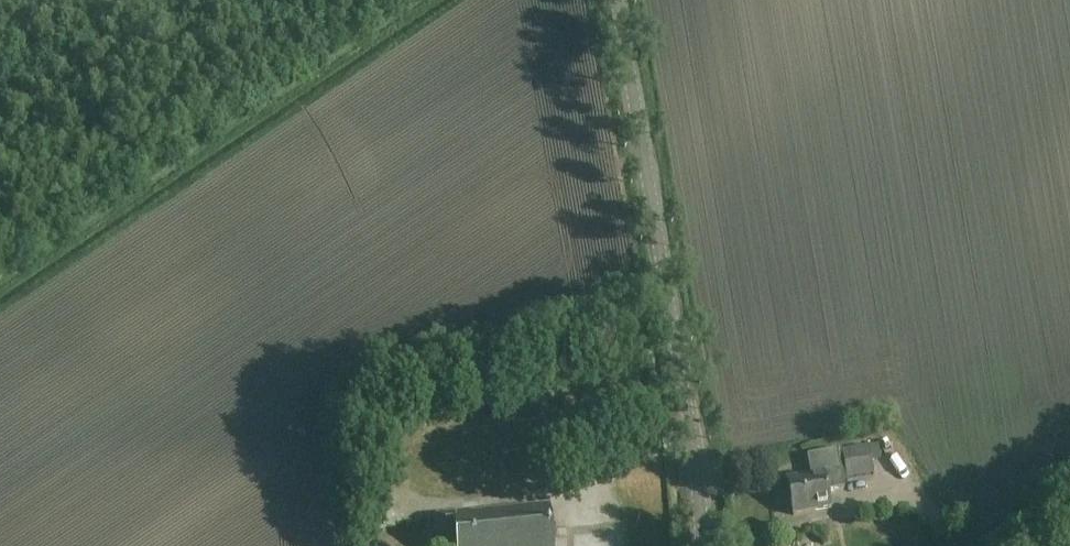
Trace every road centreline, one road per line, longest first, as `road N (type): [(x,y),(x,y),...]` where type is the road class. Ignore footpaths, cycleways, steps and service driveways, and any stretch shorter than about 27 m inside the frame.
road 1 (tertiary): [(704,545),(686,392),(619,0)]

